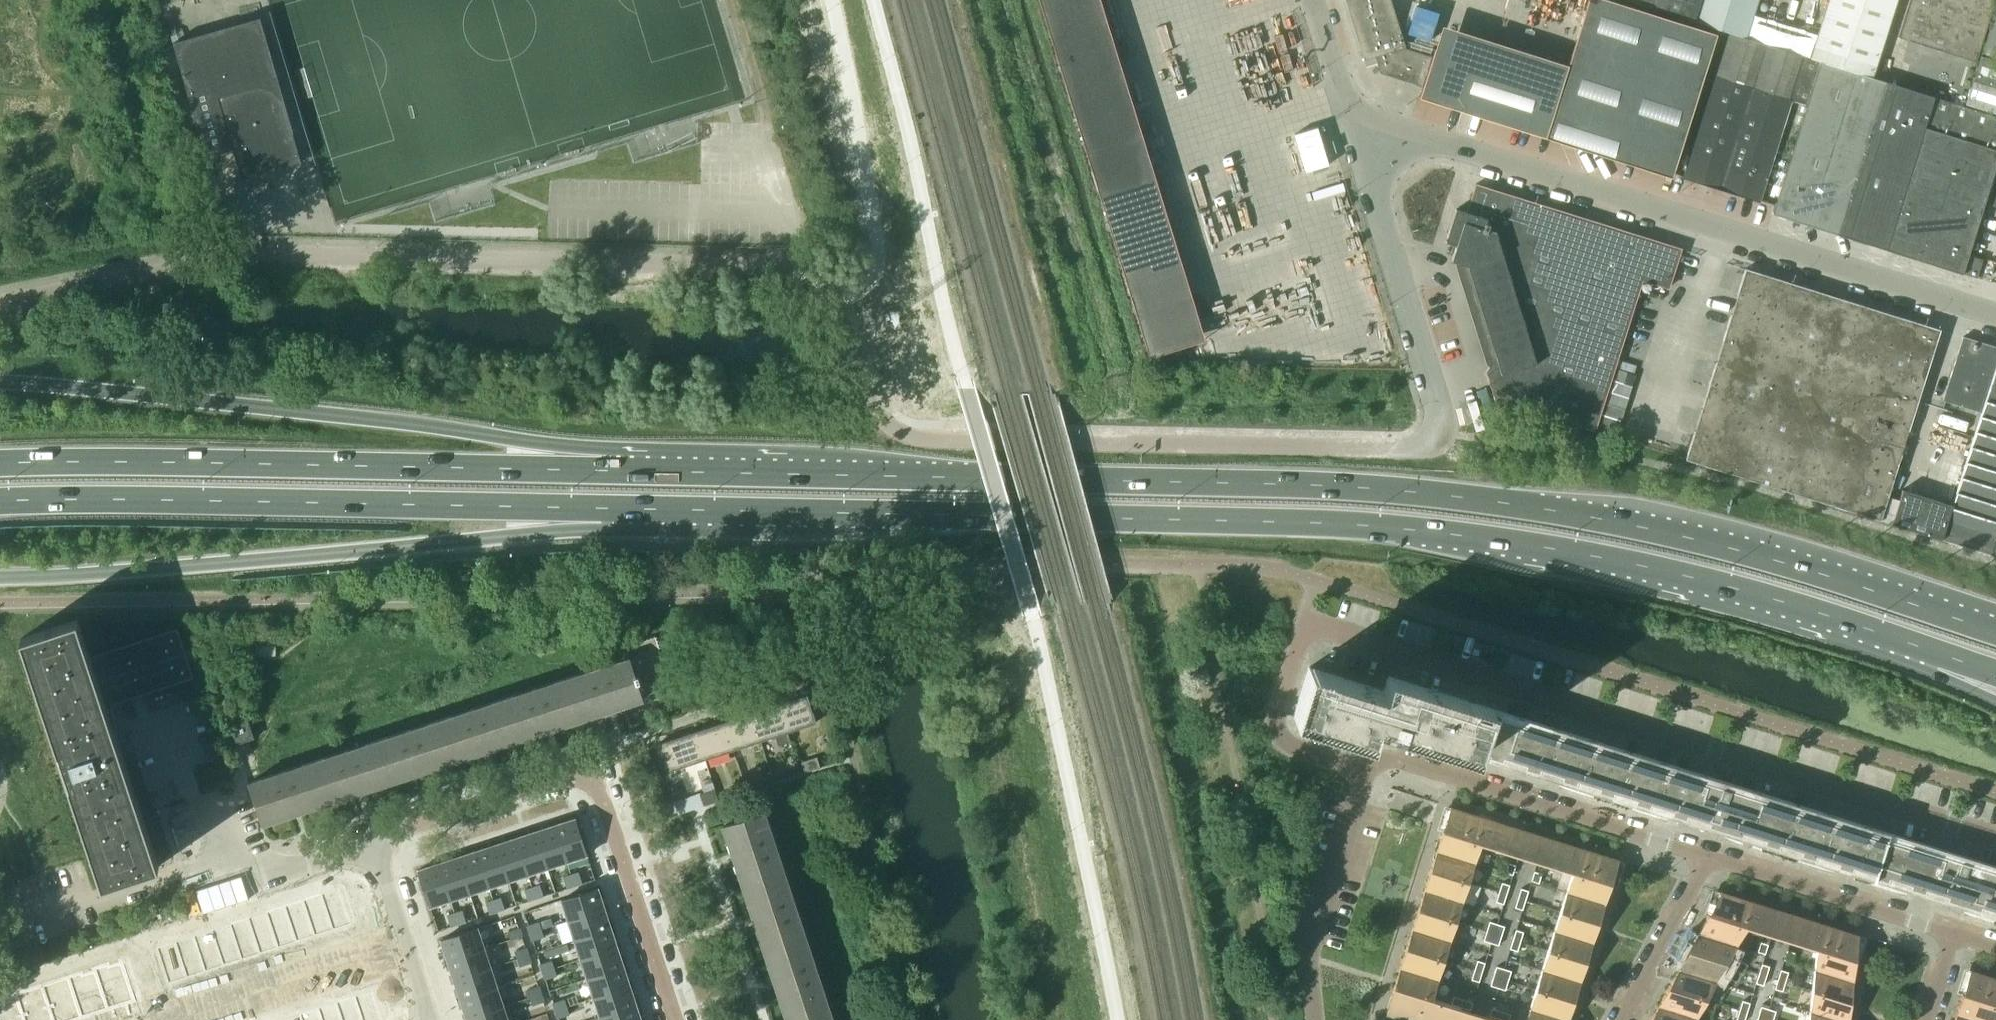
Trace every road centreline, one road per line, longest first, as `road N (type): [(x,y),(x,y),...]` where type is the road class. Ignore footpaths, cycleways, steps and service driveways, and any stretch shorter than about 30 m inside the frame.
road 1 (unclassified): [(1434,440),(1402,446),(904,431),(878,411),(834,291),(790,265),(220,258),(0,302)]
road 2 (trunk): [(1995,631),(1745,551),(1452,495),(1321,484),(610,469)]
road 3 (trunk): [(604,507),(1411,529),(1639,564),(1940,652)]
road 4 (residential): [(1363,767),(1288,745),(1274,714),(1306,618),(1995,837)]
road 5 (unclassified): [(1362,150),(1416,136),(1443,140),(1995,313)]
road 6 (trunk): [(610,469),(489,434),(0,381)]
road 7 (trunk): [(610,469),(0,462)]
road 8 (trunk): [(0,575),(550,527),(604,507)]
road 9 (trunk): [(0,500),(604,507)]
road 10 (residential): [(684,1019),(613,792),(589,771),(373,841)]
road 11 (residential): [(1708,857),(1386,757),(1363,767)]
road 12 (unclassified): [(1434,440),(1439,417),(1362,150)]
road 13 (residential): [(1363,767),(1312,957),(1315,1019)]
road 14 (residential): [(373,841),(230,896),(197,798)]
road 15 (residential): [(1952,936),(1708,857)]
road 16 (residential): [(433,1019),(373,841)]
road 17 (residential): [(1621,1019),(1708,857)]
road 18 (unclassified): [(1362,150),(1313,0)]

